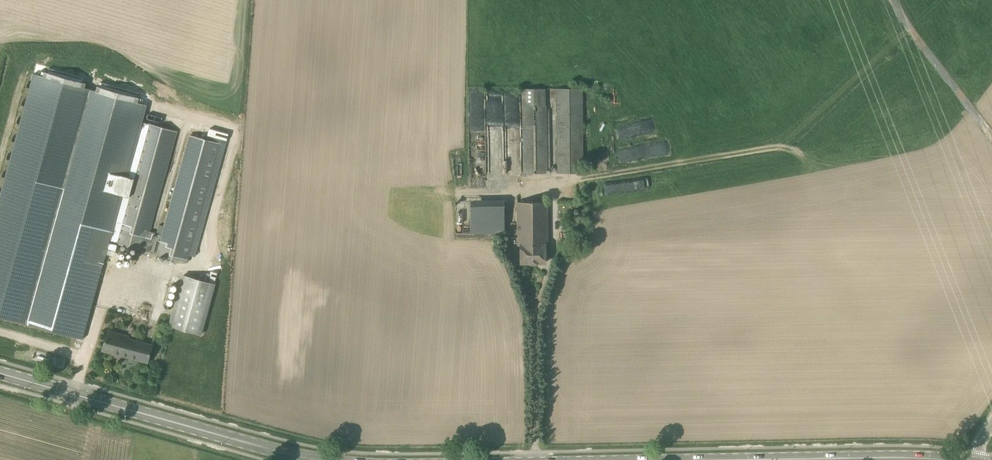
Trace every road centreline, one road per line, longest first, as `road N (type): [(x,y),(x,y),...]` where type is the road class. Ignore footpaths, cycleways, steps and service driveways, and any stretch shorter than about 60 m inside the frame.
road 1 (primary): [(319,459),(0,372)]
road 2 (primary): [(945,459),(749,459)]

